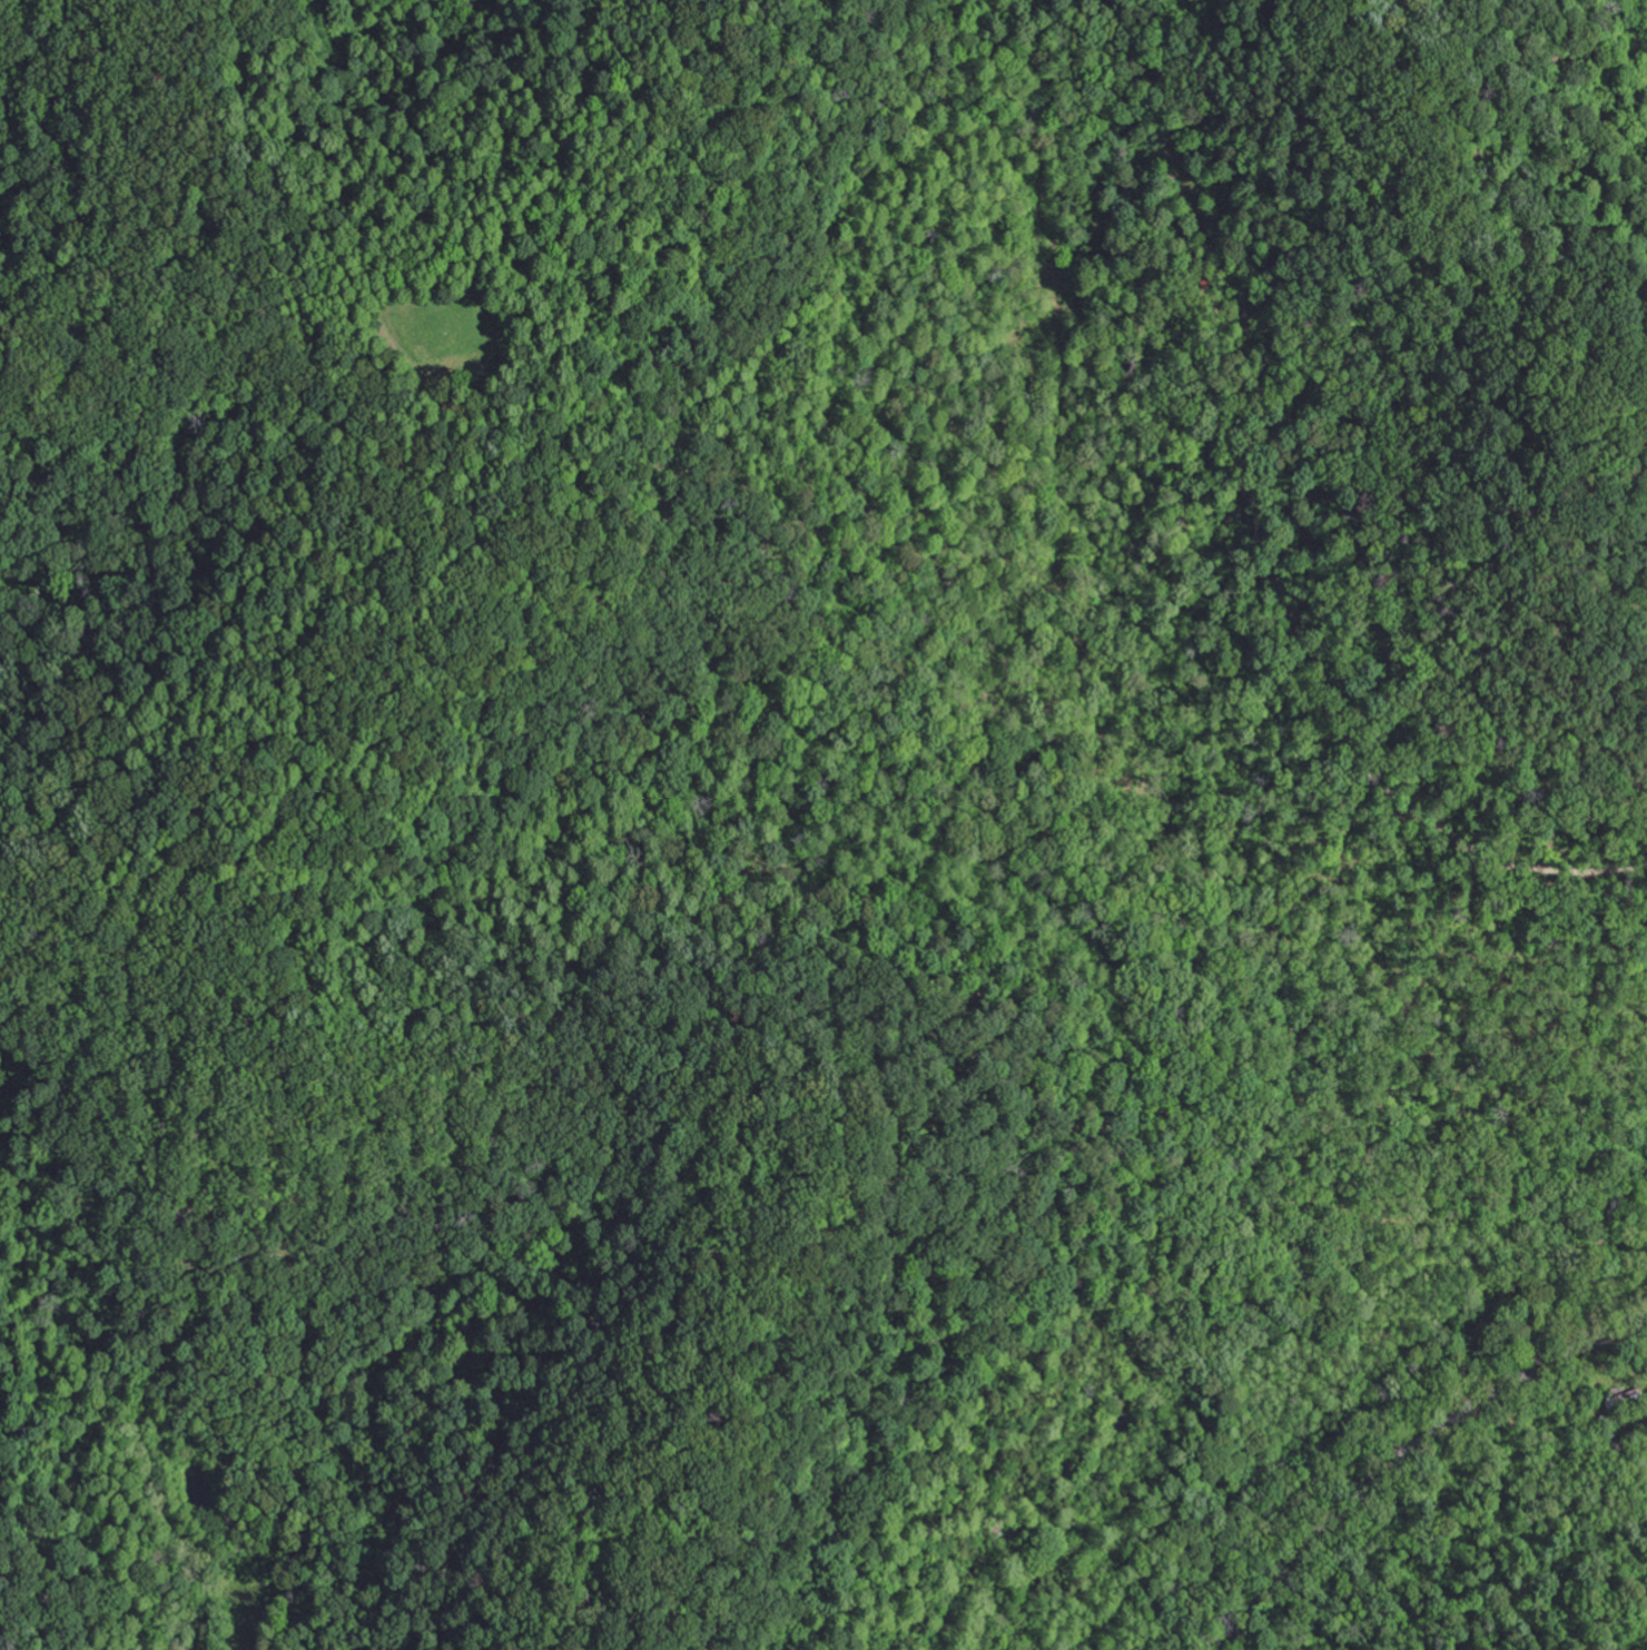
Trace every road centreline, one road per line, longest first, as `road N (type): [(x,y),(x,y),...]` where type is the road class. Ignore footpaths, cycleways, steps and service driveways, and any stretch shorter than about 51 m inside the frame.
road 1 (residential): [(1234,1649),(1276,1585),(1390,1461),(1528,1373),(1646,1320)]

